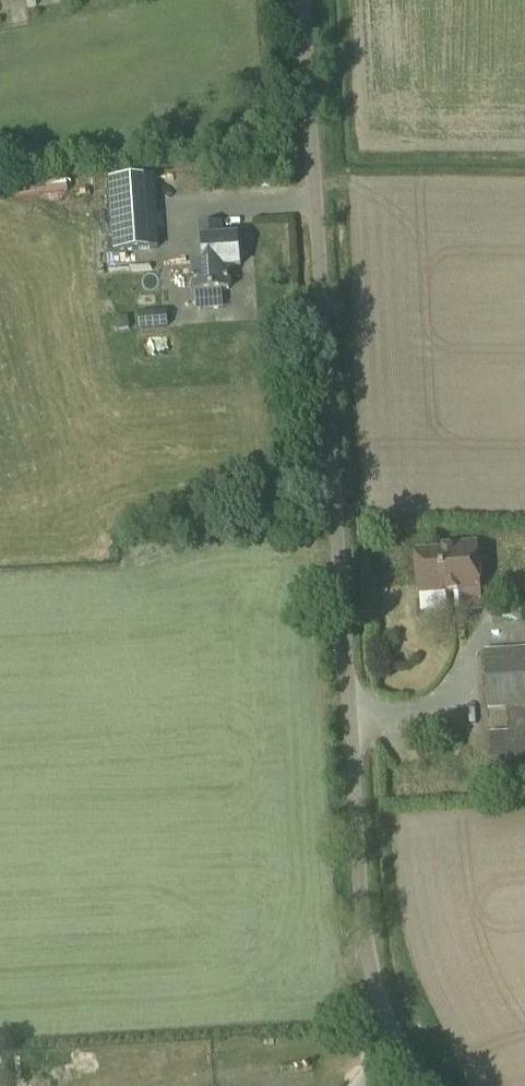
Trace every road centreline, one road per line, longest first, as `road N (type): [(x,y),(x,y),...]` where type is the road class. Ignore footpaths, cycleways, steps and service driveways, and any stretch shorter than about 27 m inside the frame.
road 1 (unclassified): [(429,1085),(374,990),(360,896),(303,0)]

